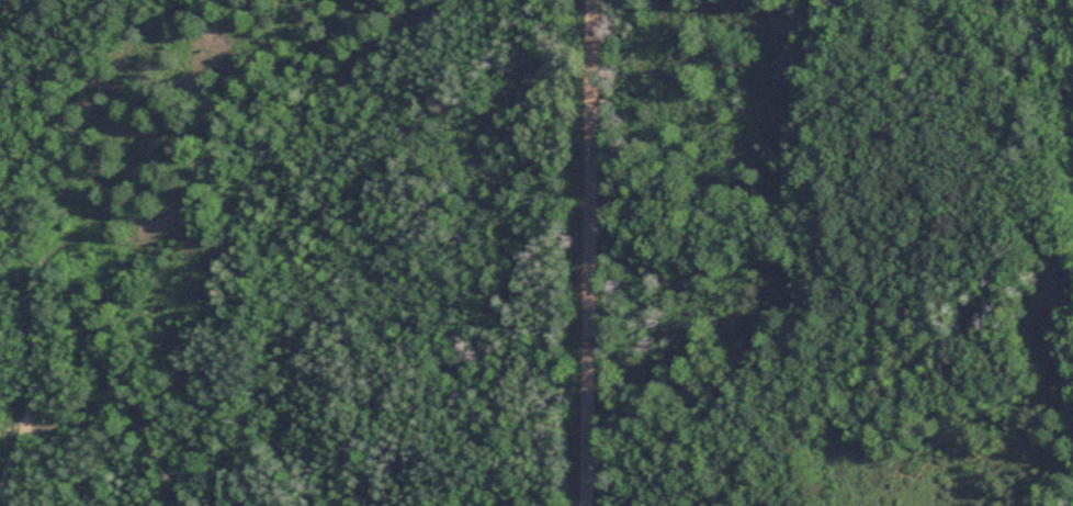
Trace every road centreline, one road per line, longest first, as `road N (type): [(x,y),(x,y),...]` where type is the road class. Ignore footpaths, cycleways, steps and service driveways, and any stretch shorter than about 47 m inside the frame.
road 1 (residential): [(587,505),(590,0)]

